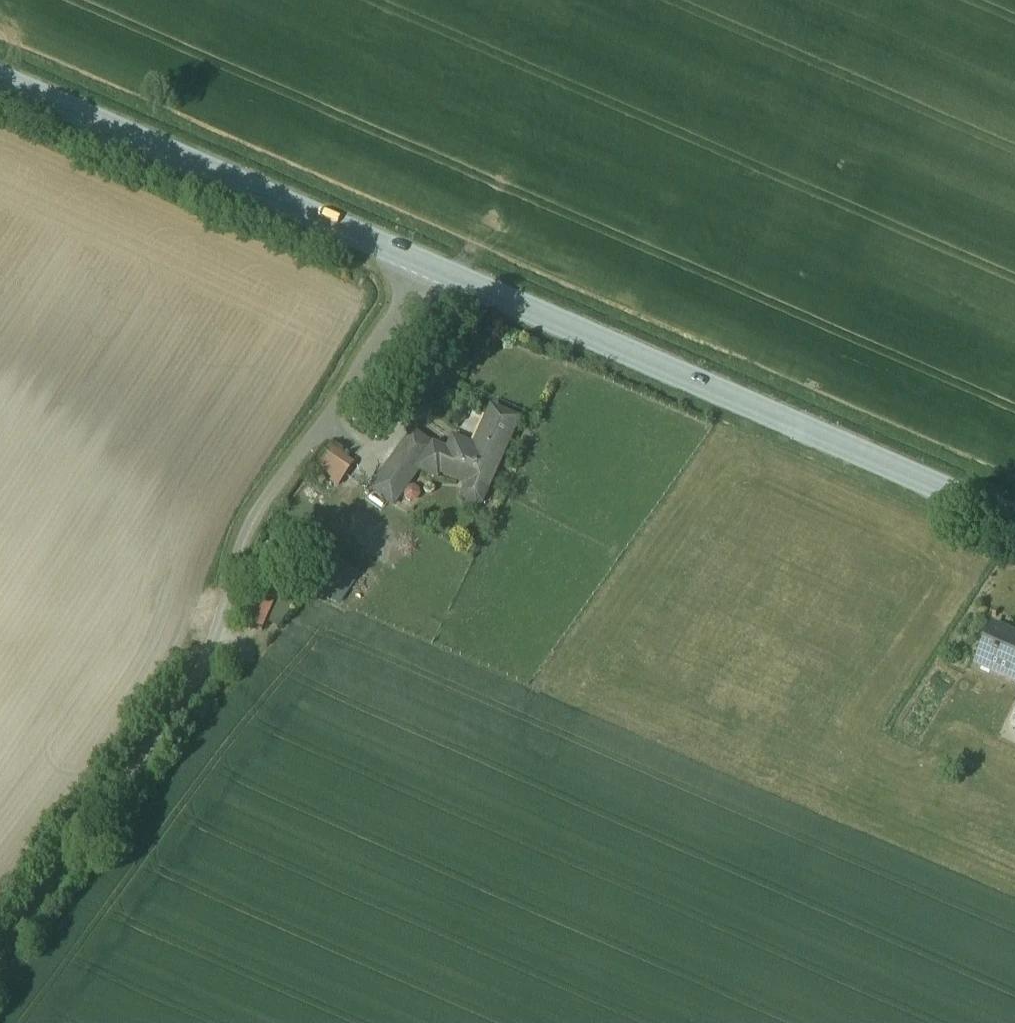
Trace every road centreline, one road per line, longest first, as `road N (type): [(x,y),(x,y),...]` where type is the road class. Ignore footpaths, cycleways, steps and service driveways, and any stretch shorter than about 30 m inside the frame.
road 1 (residential): [(379,244),(196,521),(180,623),(0,872)]
road 2 (secondary): [(379,244),(1014,519)]
road 3 (secondary): [(0,80),(379,244)]

